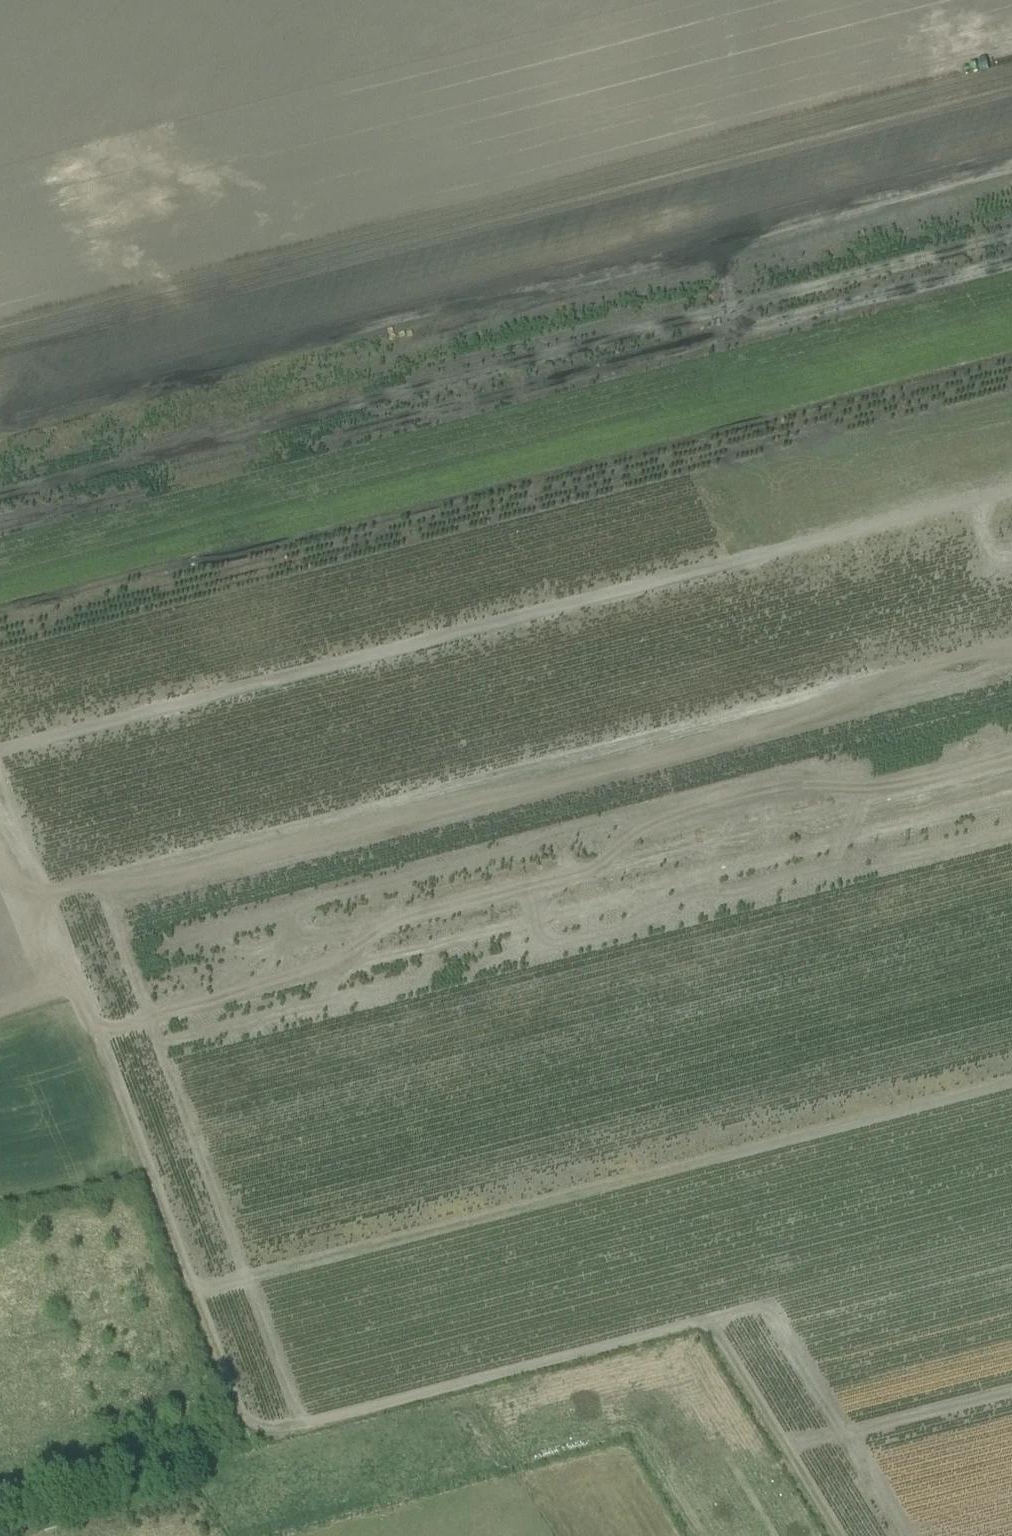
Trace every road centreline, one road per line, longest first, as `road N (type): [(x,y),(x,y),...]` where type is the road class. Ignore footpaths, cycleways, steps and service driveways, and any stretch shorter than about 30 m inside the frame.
road 1 (track): [(838,1535),(724,1348),(692,1324),(278,1432),(233,1409),(0,795)]
road 2 (track): [(0,494),(1011,238)]

